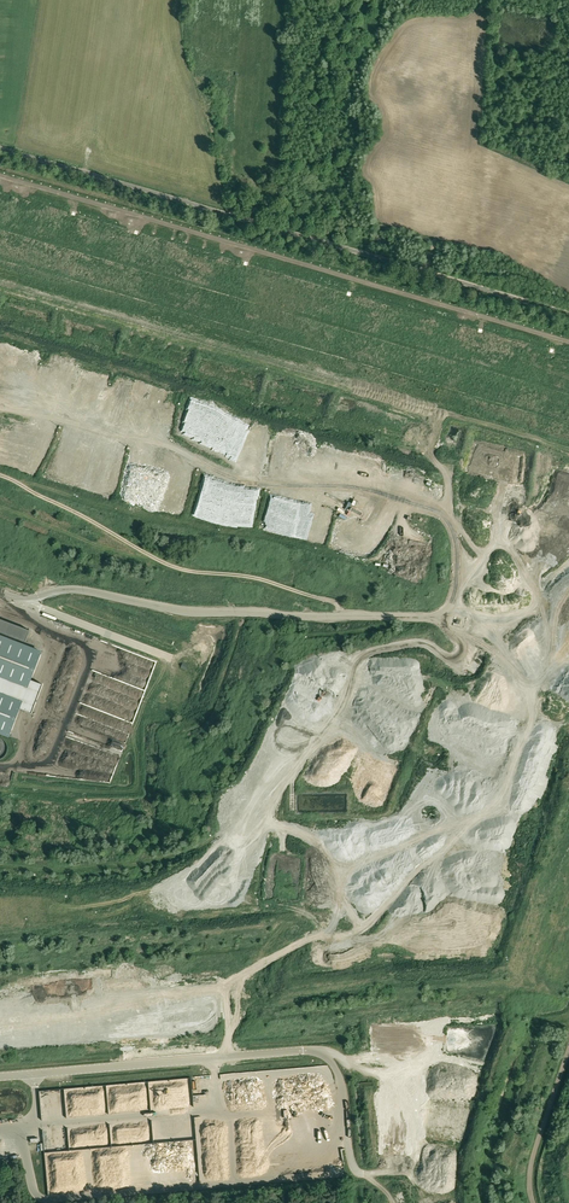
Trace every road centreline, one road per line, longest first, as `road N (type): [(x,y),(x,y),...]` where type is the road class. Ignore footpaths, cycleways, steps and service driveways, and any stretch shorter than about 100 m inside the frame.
road 1 (unclassified): [(568,314),(0,148)]

